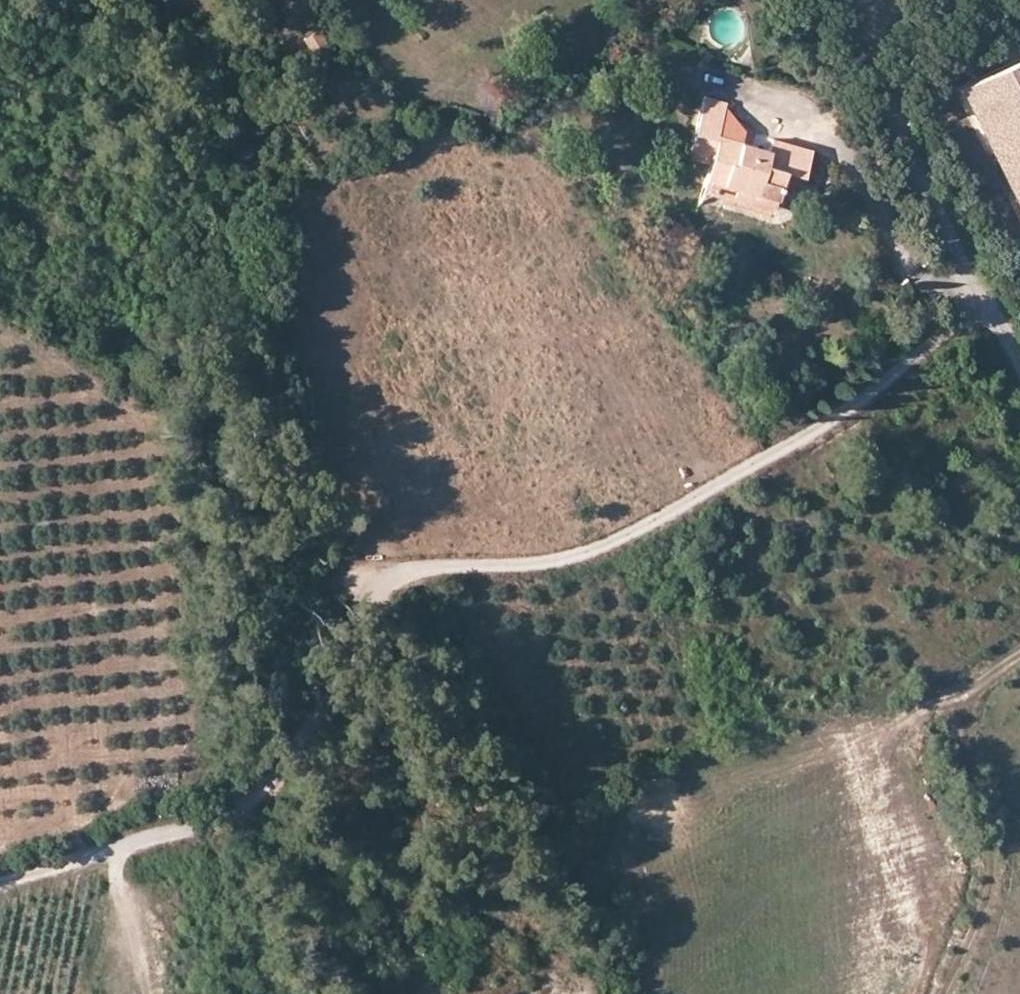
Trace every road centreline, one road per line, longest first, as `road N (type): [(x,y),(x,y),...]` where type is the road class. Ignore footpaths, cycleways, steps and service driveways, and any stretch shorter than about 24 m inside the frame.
road 1 (track): [(995,302),(852,407),(618,542),(541,561),(364,566),(346,576),(316,690),(289,749),(252,794),(208,821),(0,884)]
road 2 (residential): [(968,271),(919,276),(844,139),(821,118),(760,108)]
road 3 (residential): [(968,271),(898,123),(908,79),(947,0)]

